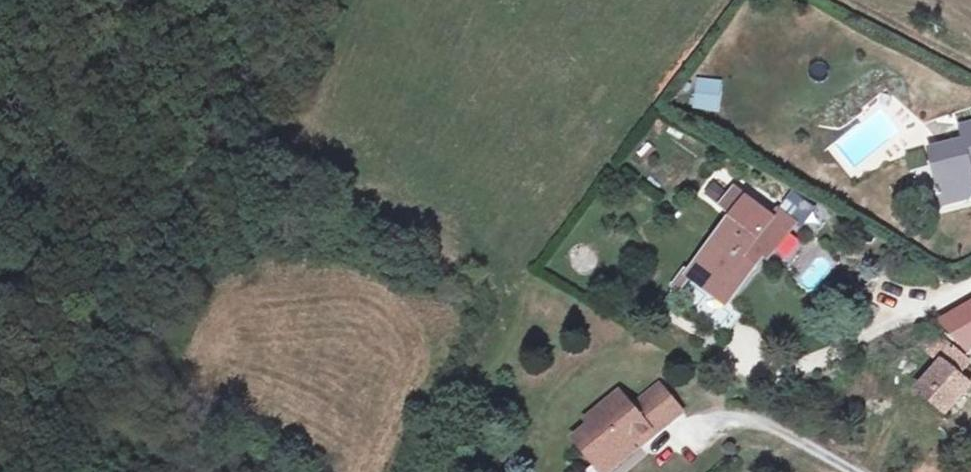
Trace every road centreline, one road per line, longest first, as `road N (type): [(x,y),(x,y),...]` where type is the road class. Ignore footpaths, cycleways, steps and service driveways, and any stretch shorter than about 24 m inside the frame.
road 1 (track): [(12,471),(29,424),(77,343),(146,252),(210,186),(275,147),(268,169),(498,305),(419,471)]

